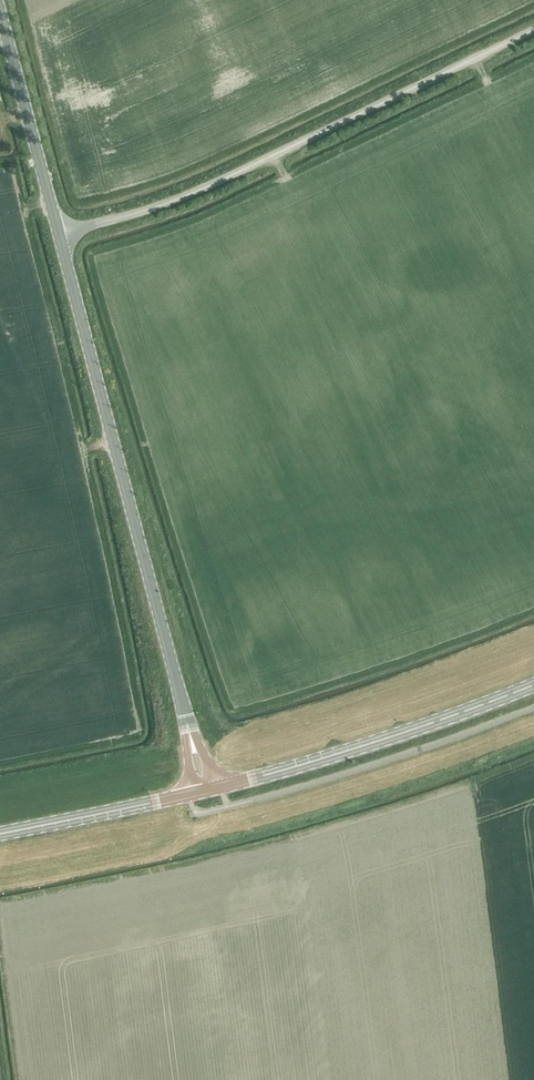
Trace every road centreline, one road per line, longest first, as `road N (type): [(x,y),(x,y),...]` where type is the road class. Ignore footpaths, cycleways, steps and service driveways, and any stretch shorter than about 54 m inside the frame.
road 1 (unclassified): [(58,236),(226,180),(533,25)]
road 2 (tertiary): [(190,732),(58,236)]
road 3 (secondary): [(217,787),(408,733),(533,685)]
road 4 (tertiary): [(58,236),(0,14)]
road 5 (secondary): [(0,834),(191,794)]

